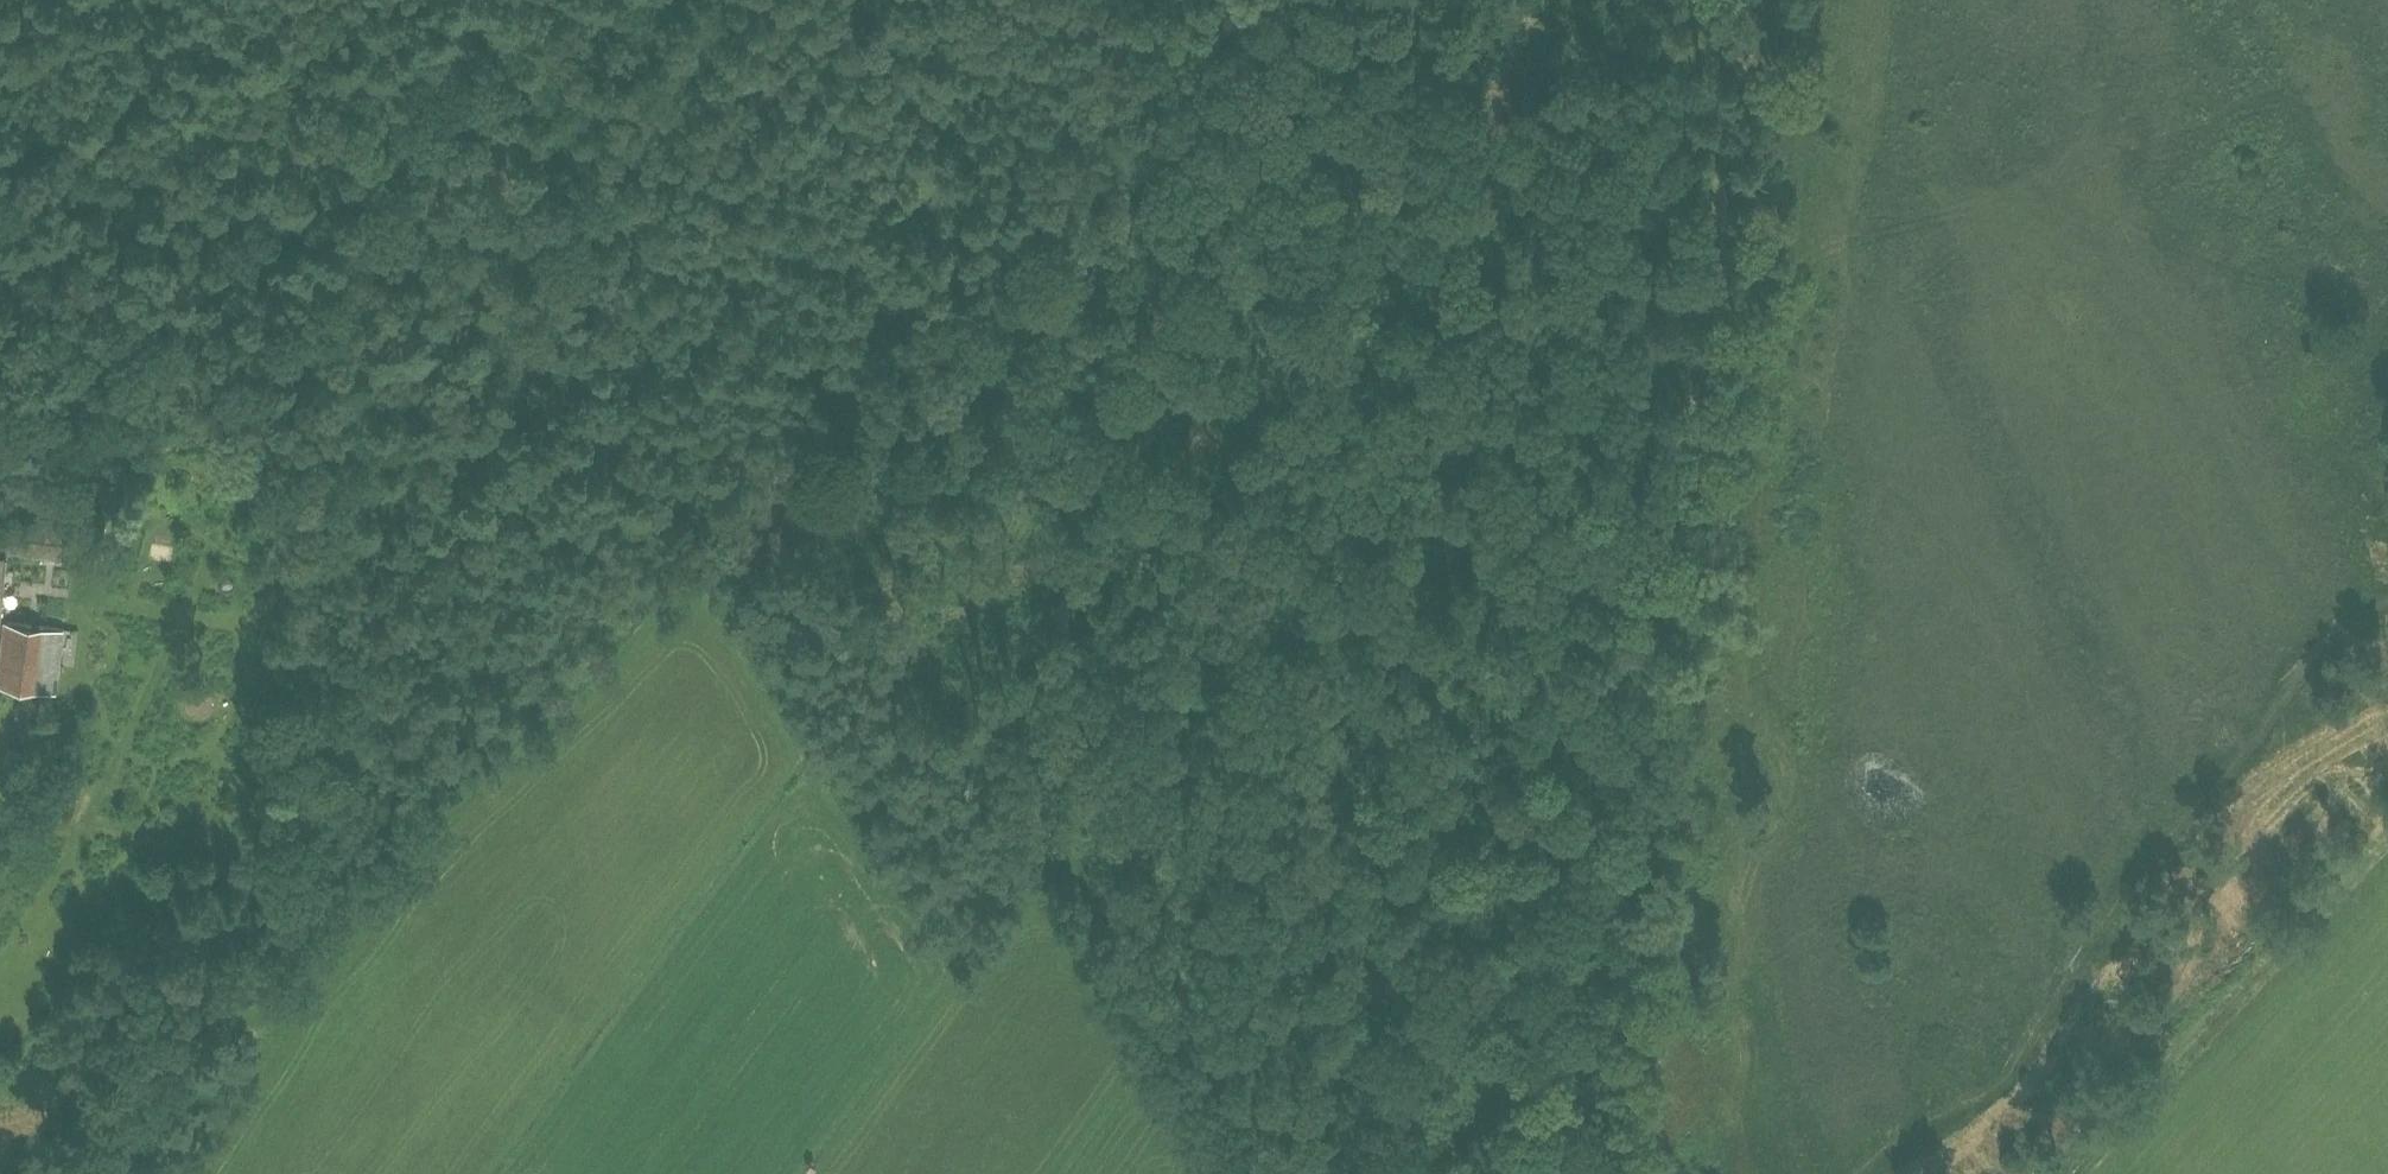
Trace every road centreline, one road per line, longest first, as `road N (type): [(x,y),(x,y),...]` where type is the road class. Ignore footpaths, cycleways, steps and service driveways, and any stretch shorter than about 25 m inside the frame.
road 1 (track): [(1879,1173),(2013,1082),(2087,949),(2169,831),(2245,766),(2291,680),(2387,596)]

